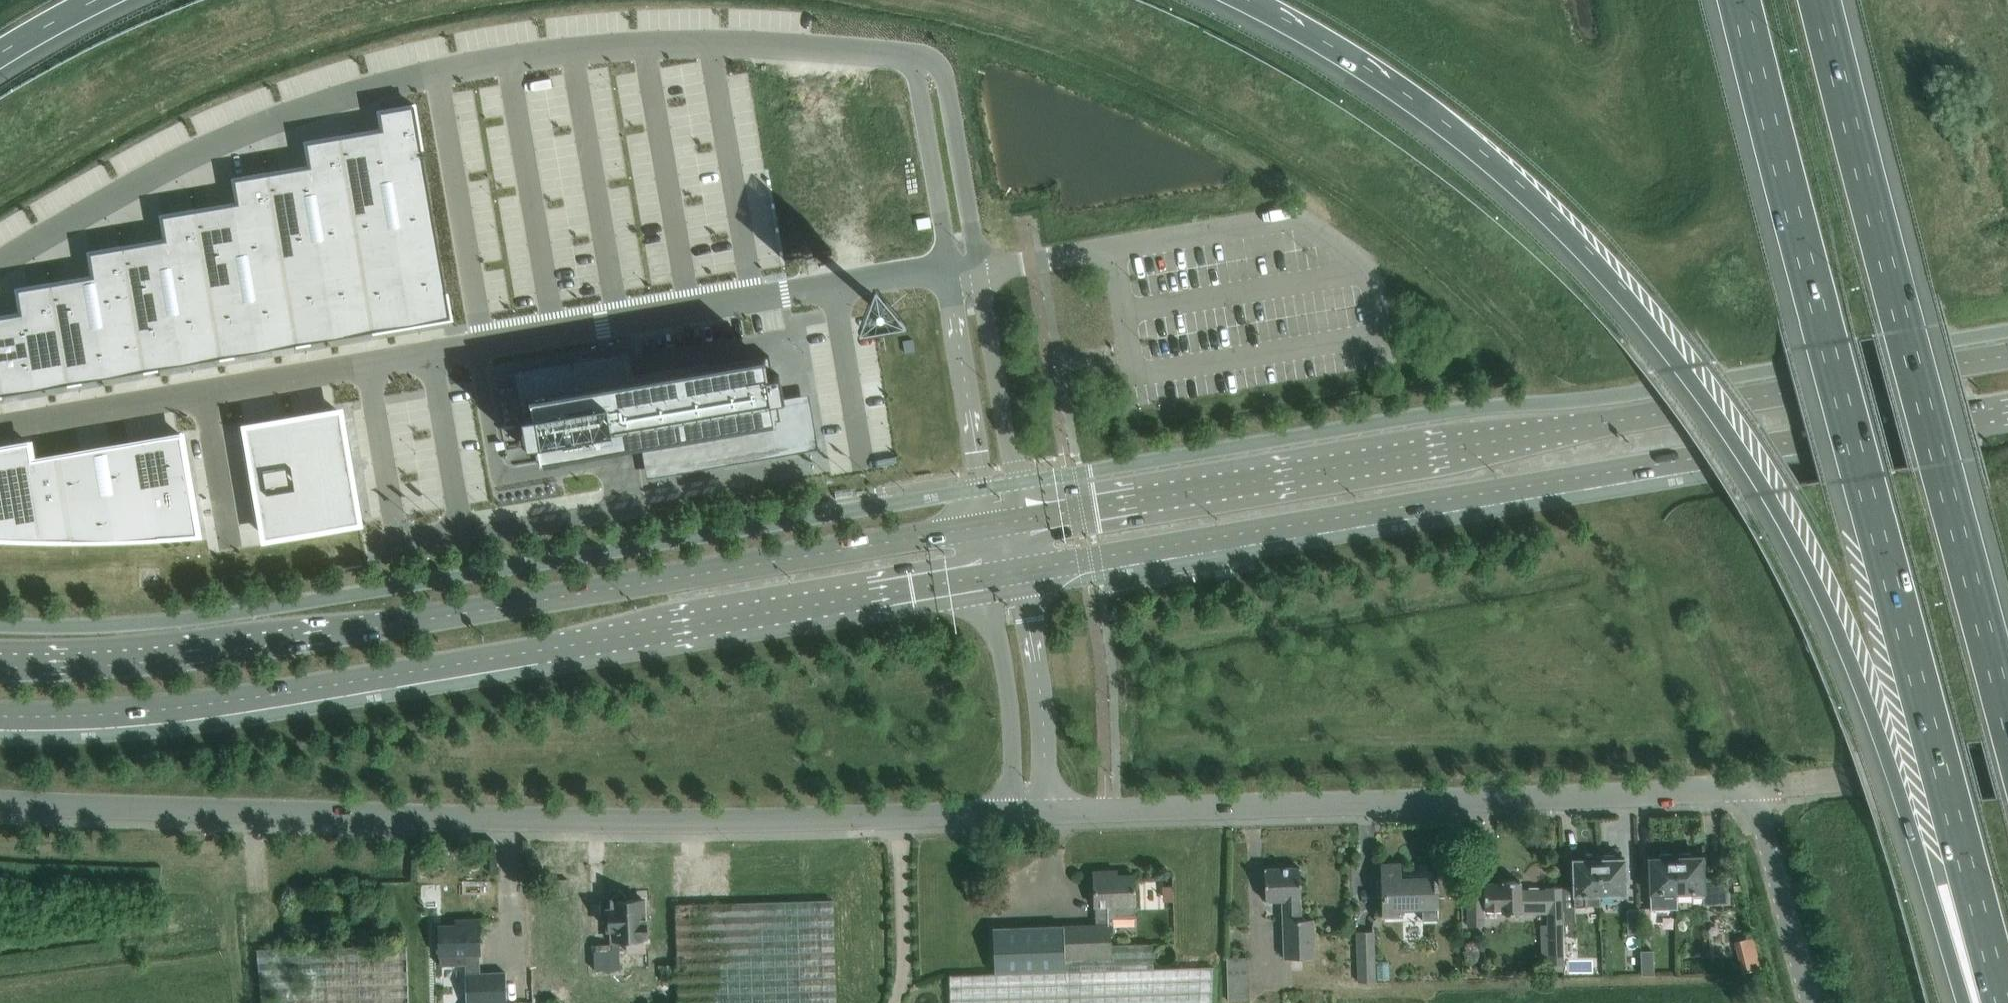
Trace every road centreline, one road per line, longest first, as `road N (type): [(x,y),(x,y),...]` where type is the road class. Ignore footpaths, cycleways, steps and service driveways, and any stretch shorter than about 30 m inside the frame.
road 1 (motorway): [(1236,0),(1366,73),(1493,171),(1613,292),(1723,432),(1791,540),(1837,637),(1961,1002)]
road 2 (motorway): [(1733,0),(1819,347),(2001,1002)]
road 3 (unclassified): [(1013,813),(626,822),(0,803)]
road 4 (secondary): [(2007,359),(1018,522)]
road 5 (secondary): [(0,716),(209,704),(988,576)]
road 6 (secondary): [(1023,570),(2007,411)]
road 7 (secondary): [(984,527),(241,646),(105,660),(0,661)]
road 8 (unclassified): [(948,275),(903,273),(0,427)]
road 9 (unclassified): [(0,263),(203,151),(405,79),(610,46),(895,54)]
road 10 (unclassified): [(1811,1002),(1751,788),(1047,813)]
road 11 (motorway): [(2007,728),(1816,0)]
road 12 (unclassified): [(1018,522),(981,270)]
road 13 (unclassified): [(948,275),(984,527)]
road 14 (unclassified): [(981,270),(942,77),(923,58),(895,54)]
road 15 (unclassified): [(1047,813),(1023,570)]
road 16 (unclassified): [(988,576),(1010,714),(1013,813)]
road 17 (unclassified): [(895,54),(915,75),(948,275)]

